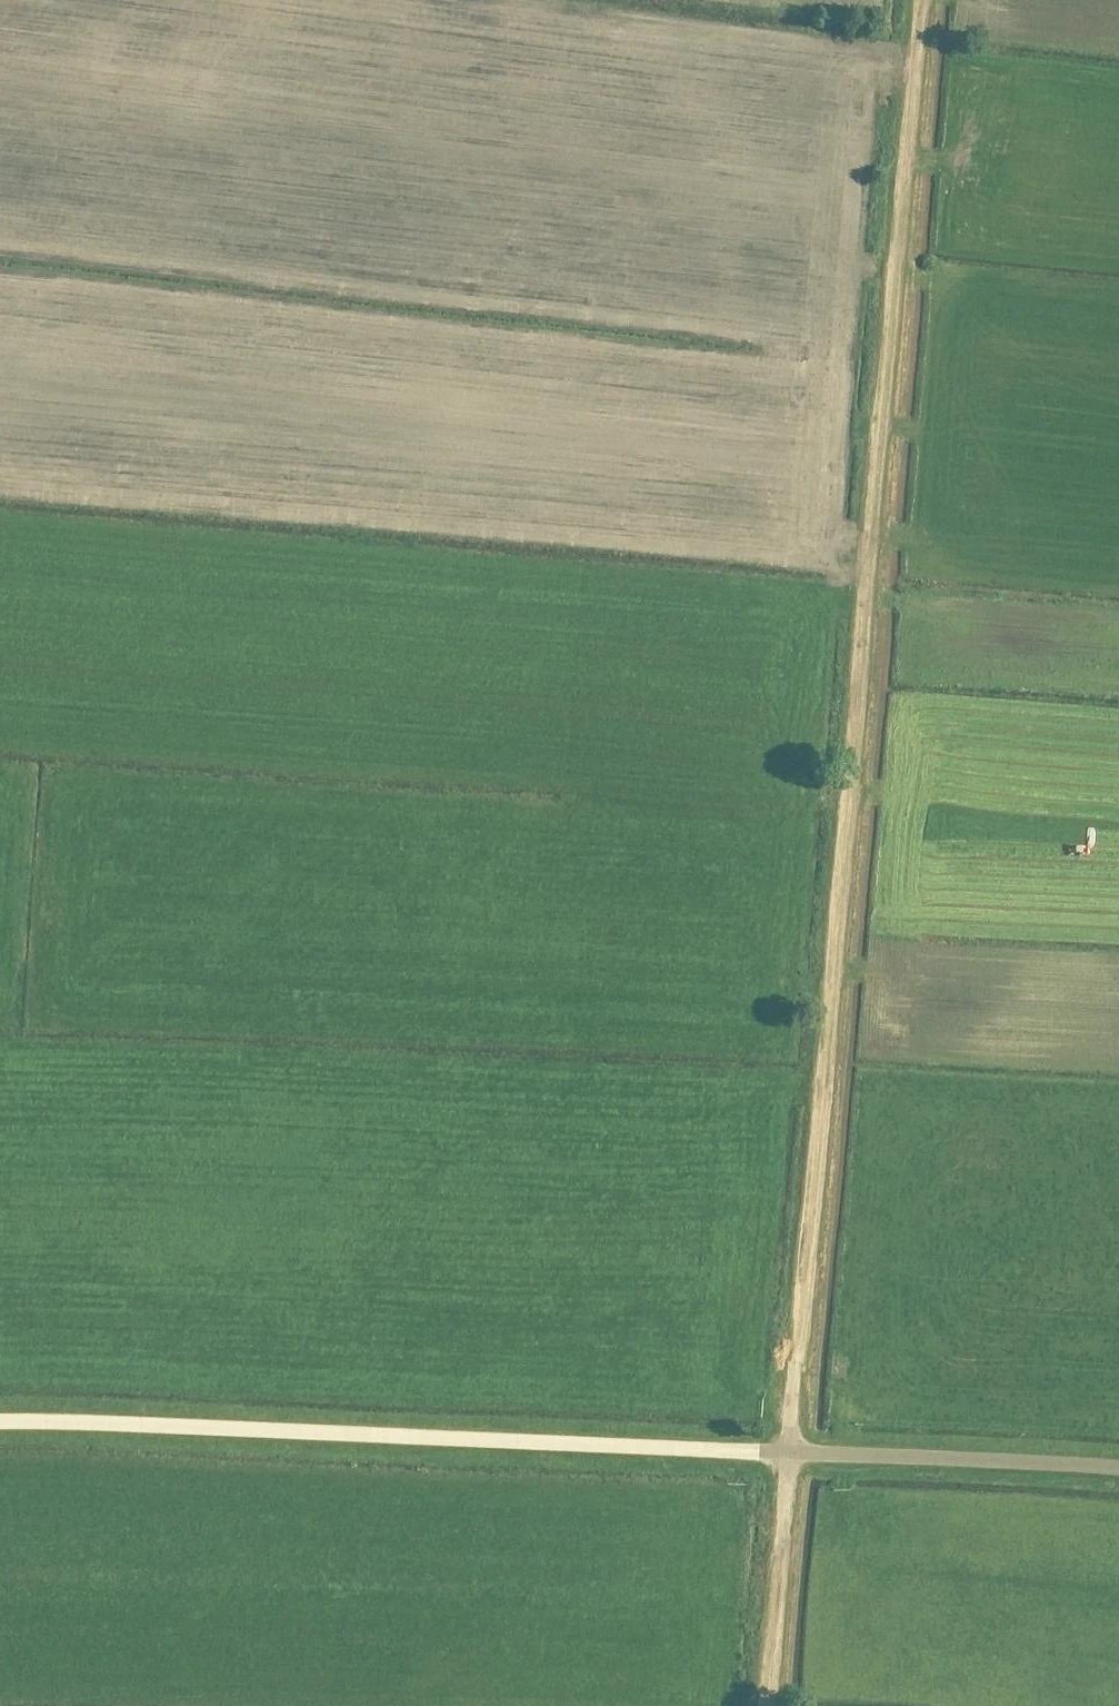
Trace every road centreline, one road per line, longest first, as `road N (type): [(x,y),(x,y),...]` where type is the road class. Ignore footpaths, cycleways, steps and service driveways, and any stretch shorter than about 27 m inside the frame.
road 1 (track): [(765,1705),(919,0)]
road 2 (unclassified): [(1118,1469),(224,1430),(0,1428)]

